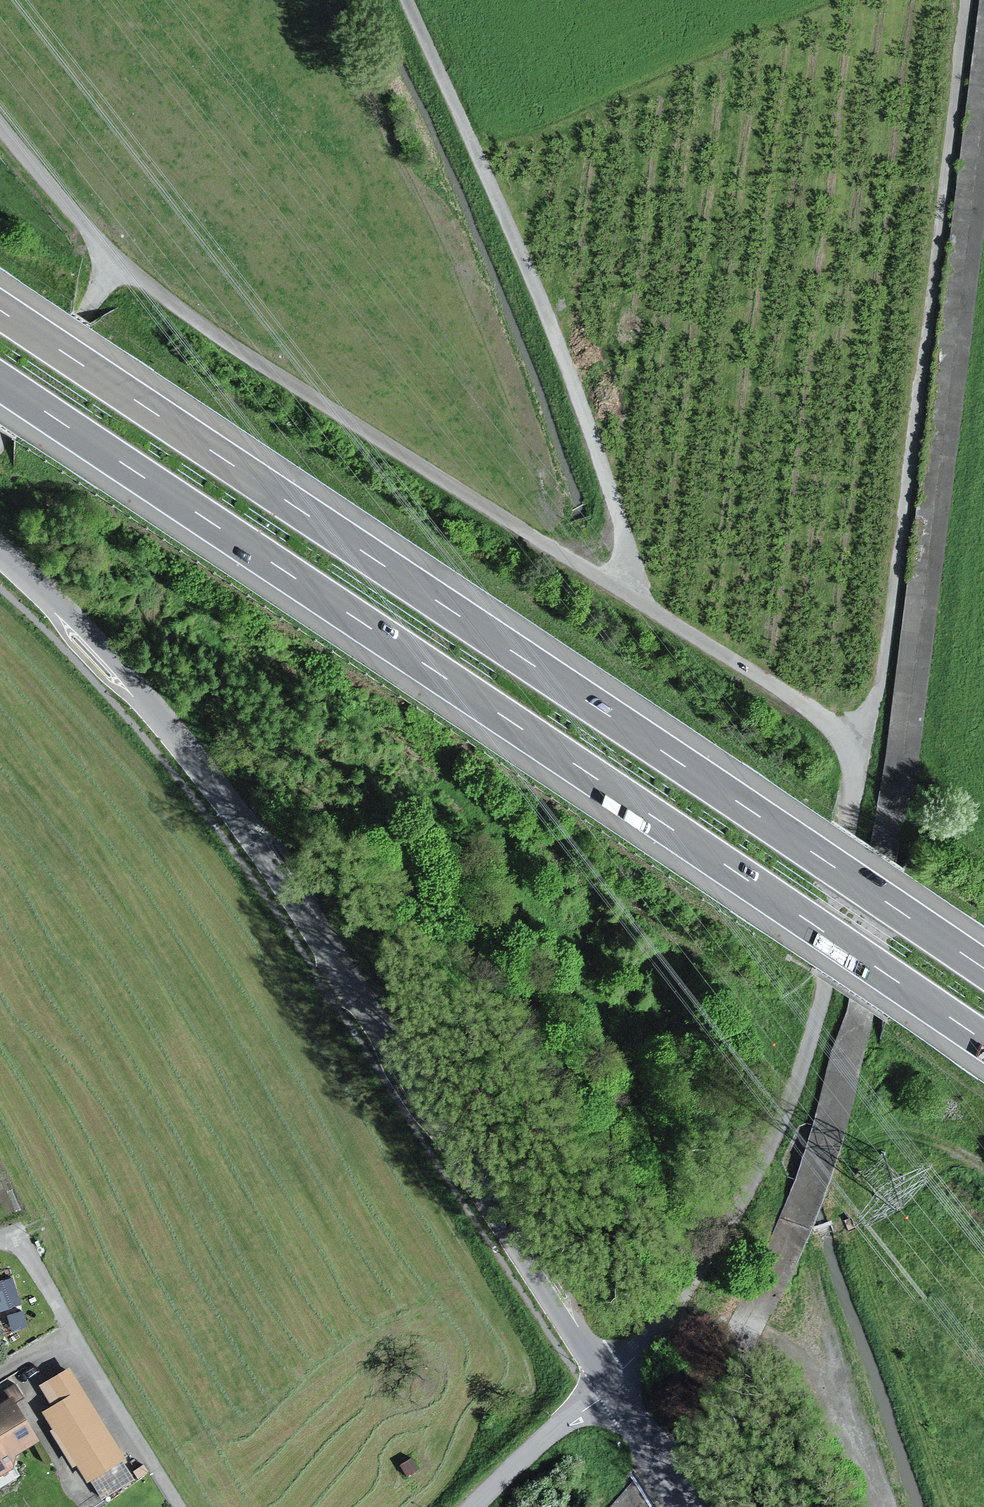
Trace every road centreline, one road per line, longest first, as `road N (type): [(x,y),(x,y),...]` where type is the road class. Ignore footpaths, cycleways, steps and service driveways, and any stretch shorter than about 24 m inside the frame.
road 1 (motorway): [(0,382),(983,1042)]
road 2 (motorway): [(983,969),(0,310)]
road 3 (unclassified): [(610,1380),(432,1100),(236,817),(158,714),(0,550)]
road 4 (unclassified): [(967,0),(882,682),(855,751)]
road 5 (residential): [(855,751),(823,1001),(776,1141),(737,1221),(695,1283),(610,1380)]
road 6 (unclassified): [(406,0),(559,348),(608,485),(635,601)]
road 7 (unclassified): [(635,601),(119,273)]
road 8 (track): [(977,1163),(900,1136),(860,1144),(847,1159),(846,1210),(943,1506)]
road 9 (residential): [(179,1506),(14,1241),(0,1245)]
road 10 (unclassified): [(855,751),(799,701),(635,601)]
road 11 (unclassified): [(119,273),(0,444)]
road 12 (unclassified): [(119,273),(0,120)]
road 13 (residential): [(617,1390),(554,1434),(475,1506)]
road 14 (unclassified): [(685,1506),(617,1390)]

